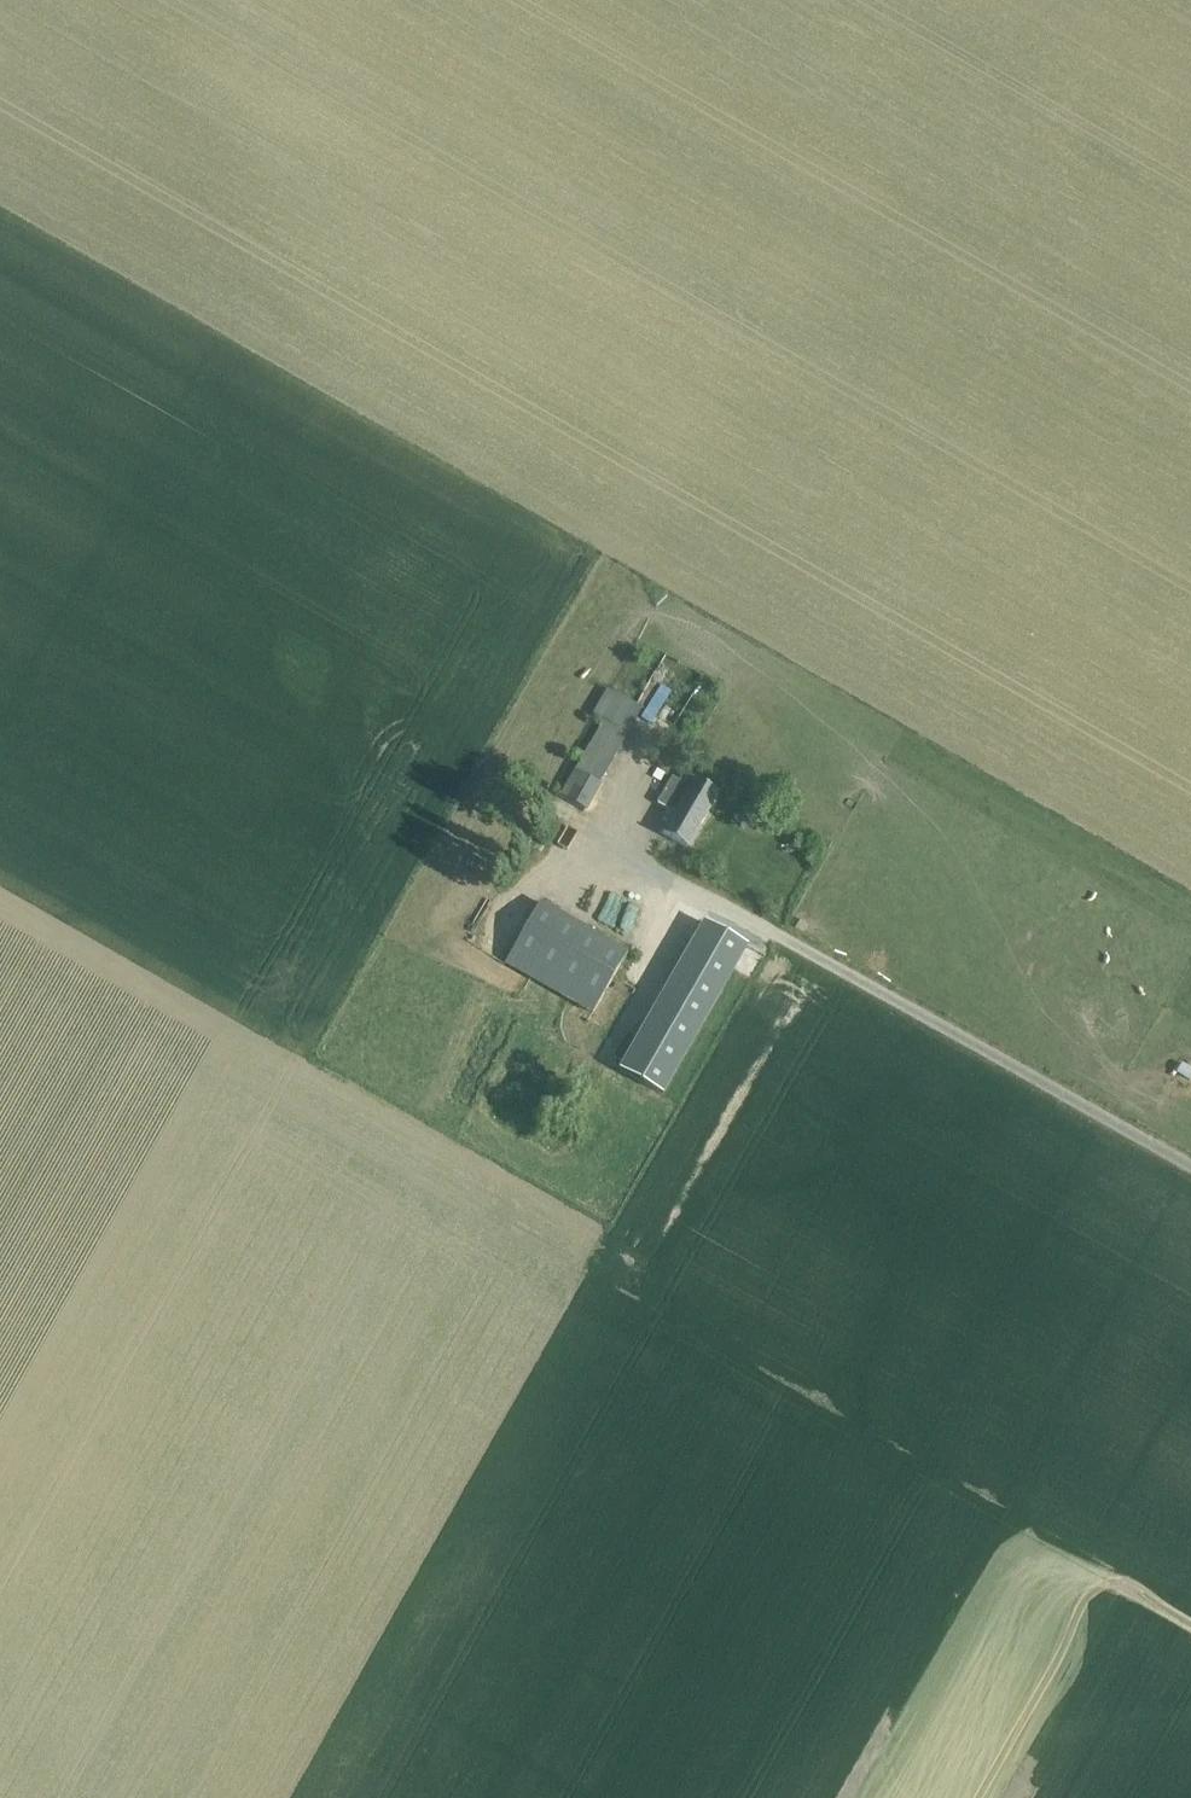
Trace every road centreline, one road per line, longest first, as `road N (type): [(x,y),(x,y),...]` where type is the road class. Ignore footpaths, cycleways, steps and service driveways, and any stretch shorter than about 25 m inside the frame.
road 1 (unclassified): [(1190,1168),(776,932)]

